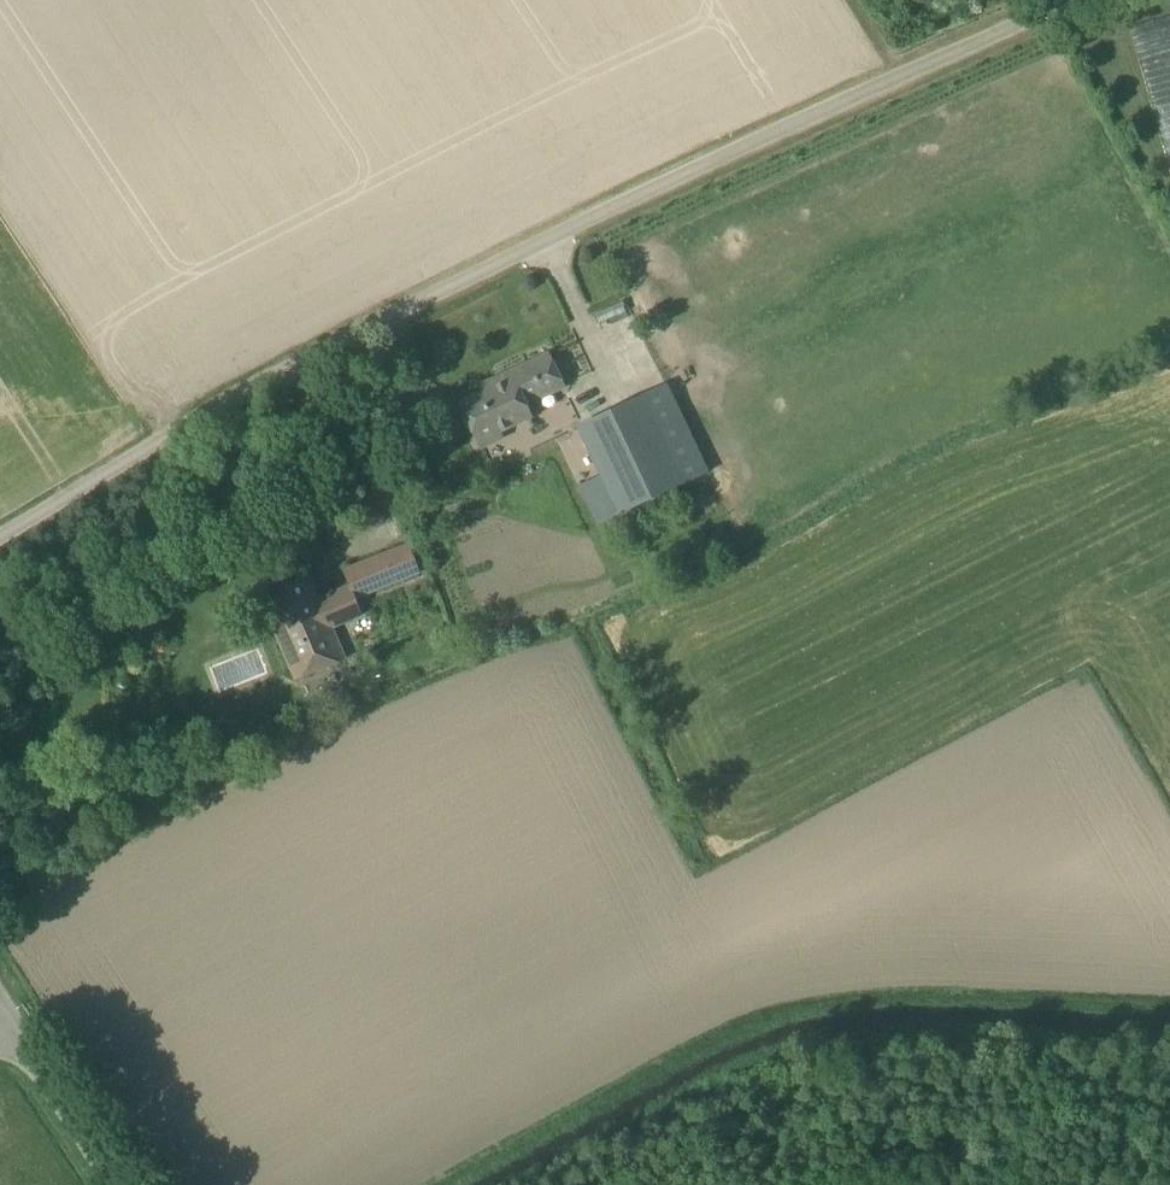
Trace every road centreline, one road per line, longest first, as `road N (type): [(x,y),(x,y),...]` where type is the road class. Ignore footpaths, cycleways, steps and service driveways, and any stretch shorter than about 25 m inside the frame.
road 1 (unclassified): [(0,557),(241,415),(577,236),(1107,0)]
road 2 (tertiary): [(133,1184),(11,1019)]

